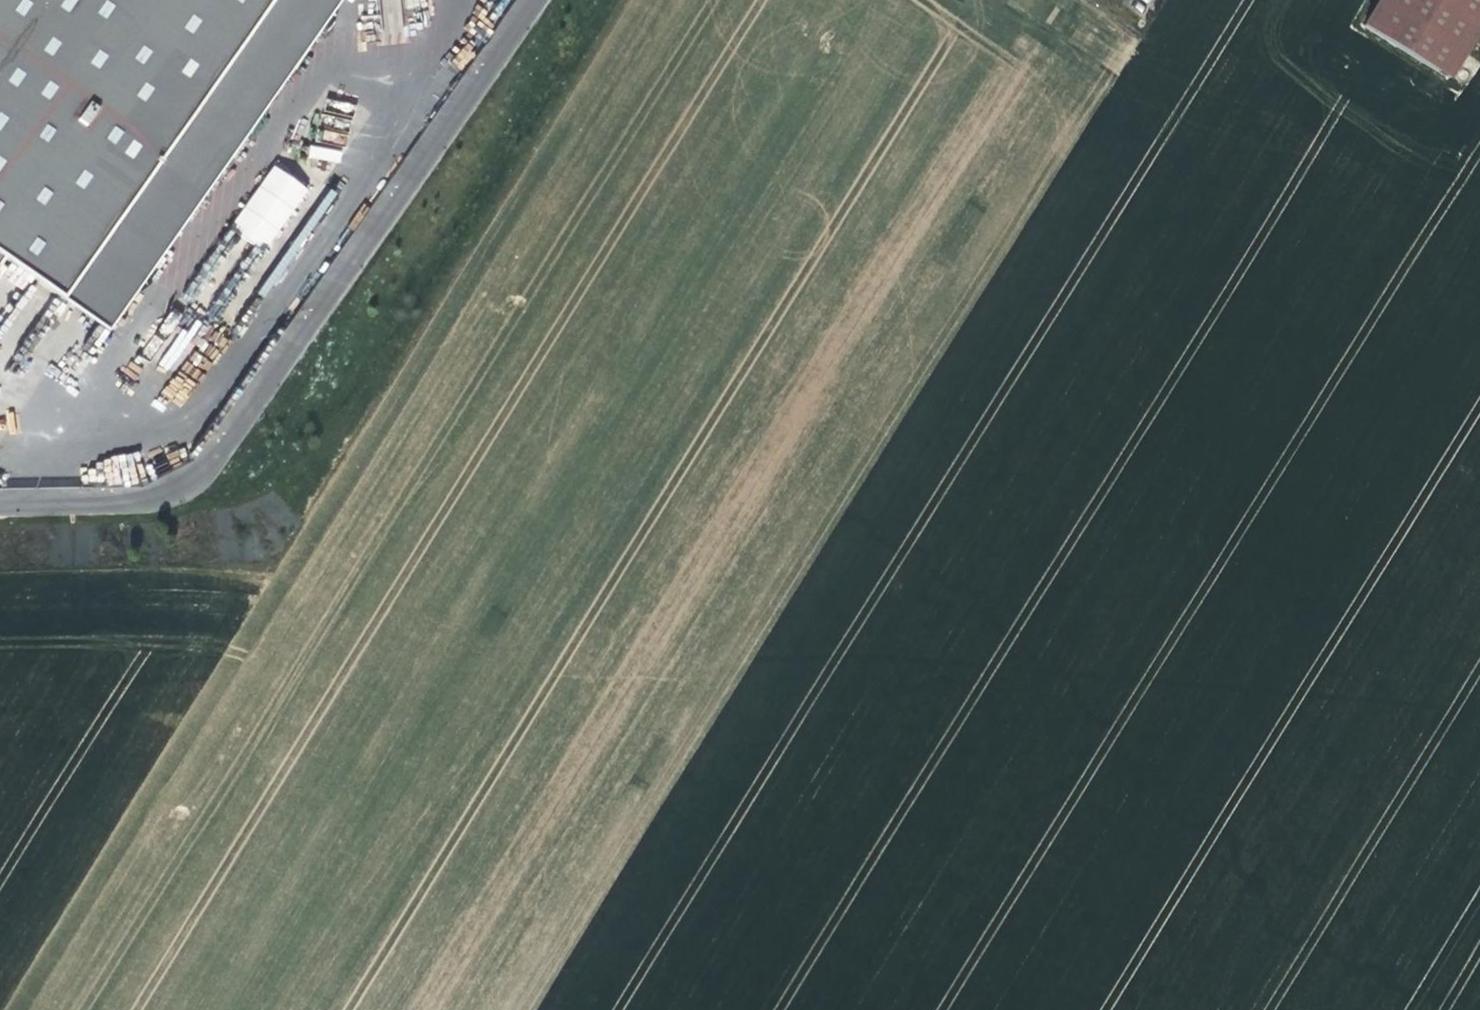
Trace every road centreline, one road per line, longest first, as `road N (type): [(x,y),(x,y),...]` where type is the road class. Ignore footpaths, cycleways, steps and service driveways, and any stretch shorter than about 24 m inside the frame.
road 1 (unclassified): [(677,0),(60,996)]
road 2 (unclassified): [(965,0),(1079,80)]

